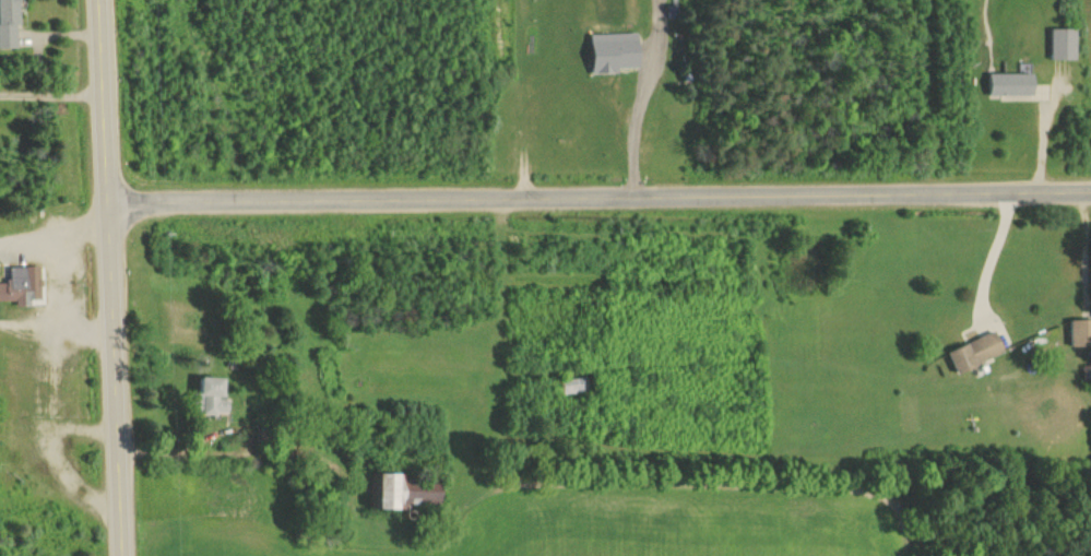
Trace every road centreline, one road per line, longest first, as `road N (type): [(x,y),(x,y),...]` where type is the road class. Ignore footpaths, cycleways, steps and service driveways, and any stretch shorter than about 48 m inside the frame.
road 1 (residential): [(107,205),(1090,190)]
road 2 (secondary): [(122,555),(99,0)]
road 3 (residential): [(949,191),(933,0)]

